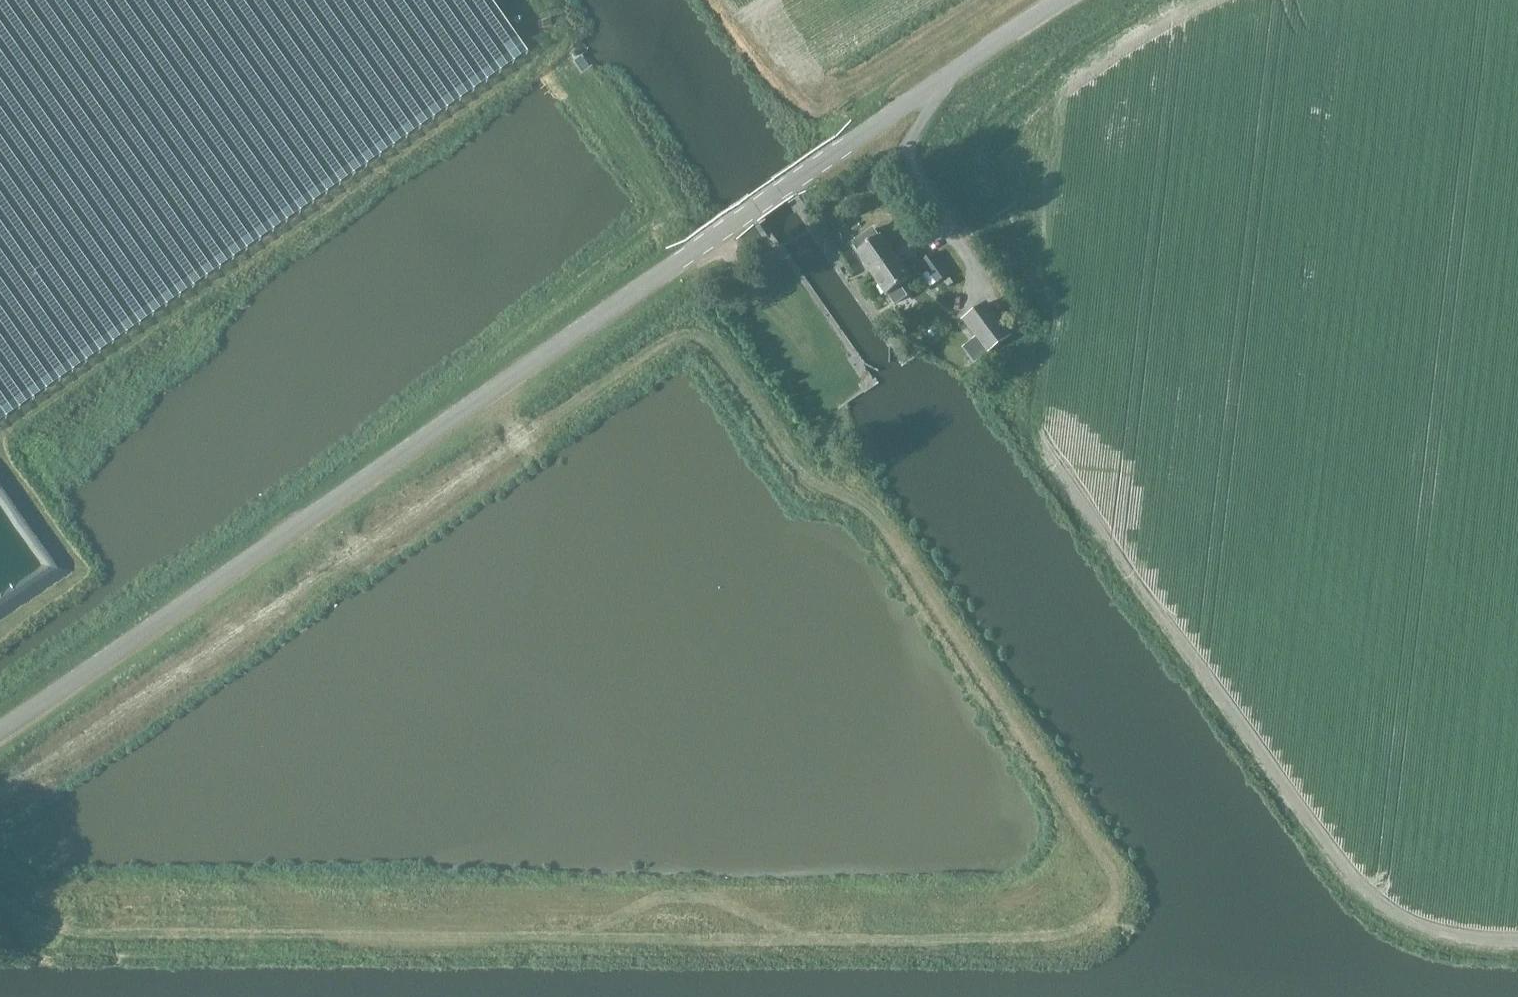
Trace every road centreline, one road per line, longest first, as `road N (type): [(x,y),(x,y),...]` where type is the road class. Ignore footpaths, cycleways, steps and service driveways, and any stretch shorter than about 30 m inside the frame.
road 1 (unclassified): [(0,728),(810,168),(1069,0)]

